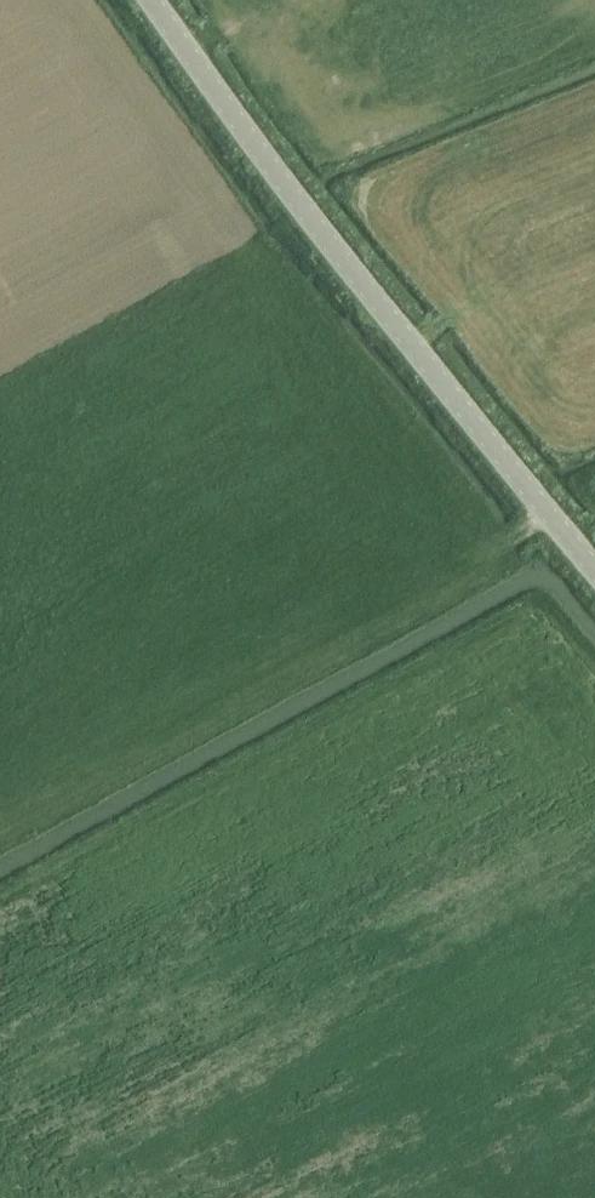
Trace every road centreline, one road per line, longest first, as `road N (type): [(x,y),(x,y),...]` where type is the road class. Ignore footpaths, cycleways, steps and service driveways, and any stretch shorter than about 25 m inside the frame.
road 1 (unclassified): [(594,571),(289,192),(152,0)]

